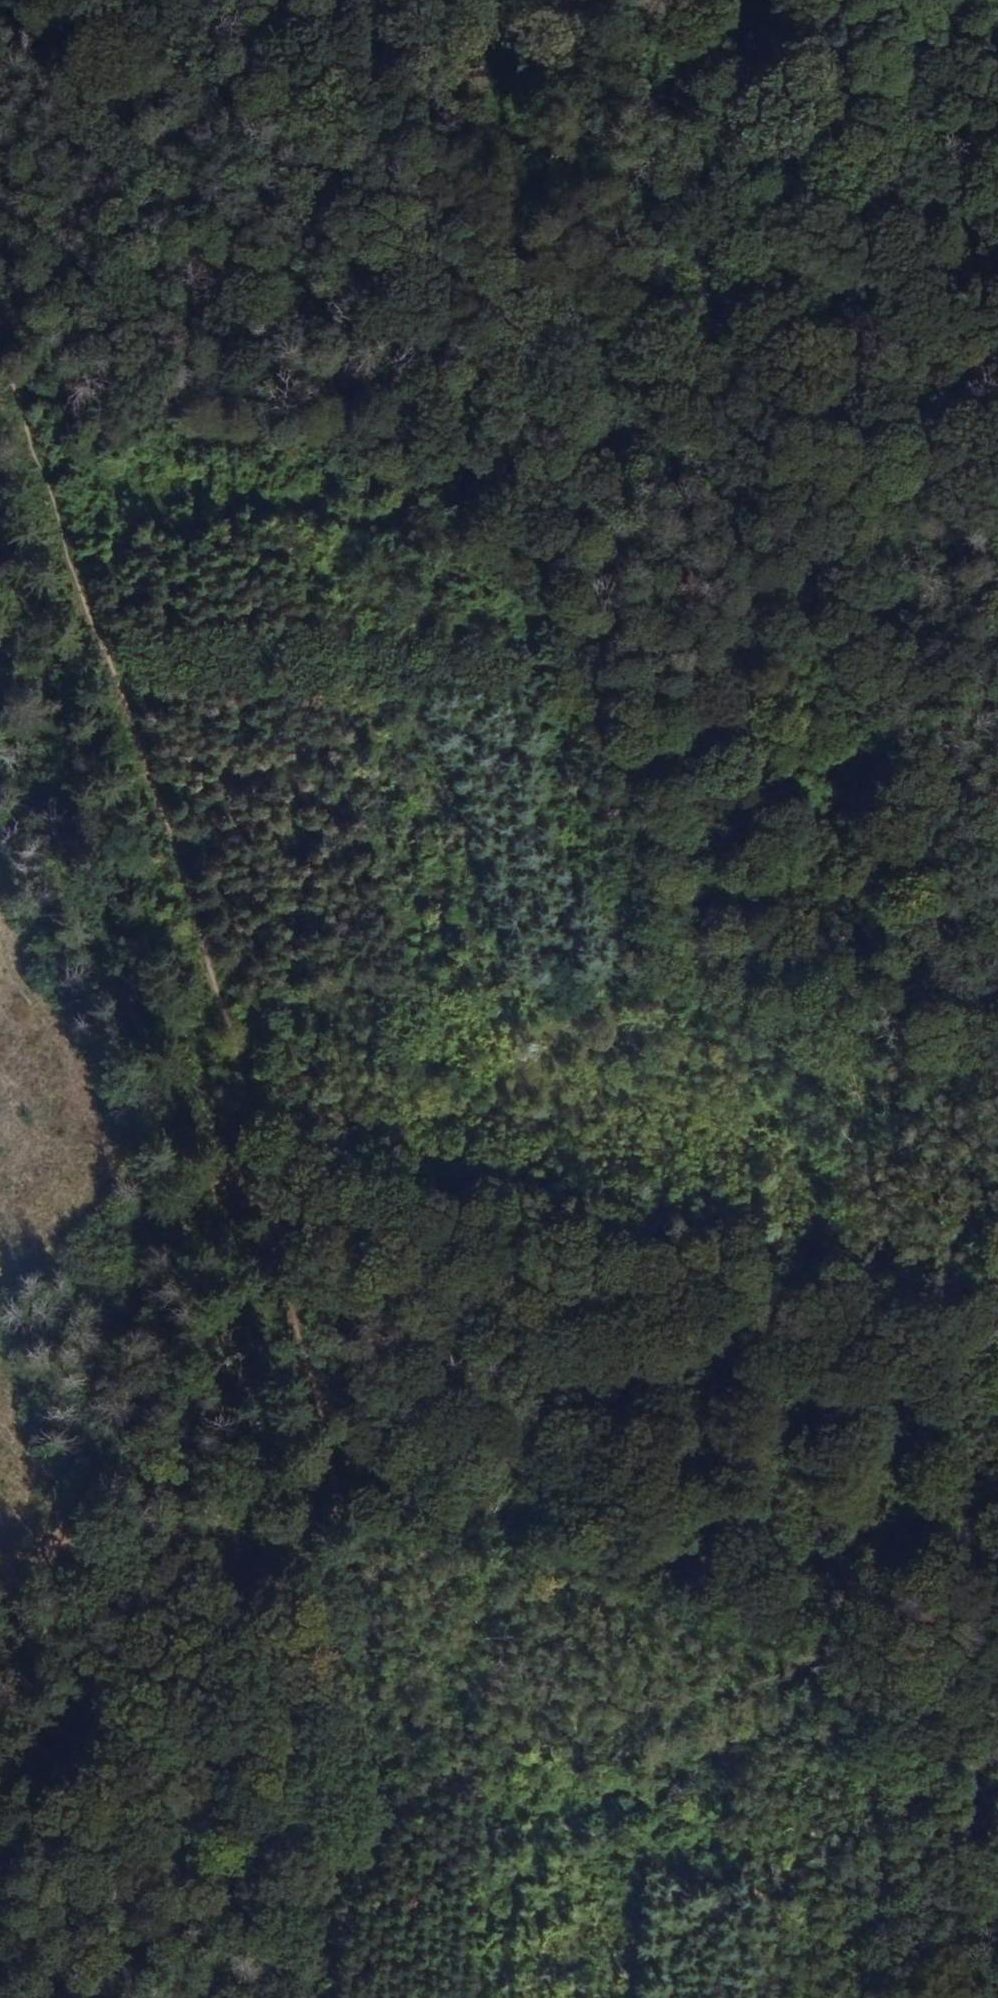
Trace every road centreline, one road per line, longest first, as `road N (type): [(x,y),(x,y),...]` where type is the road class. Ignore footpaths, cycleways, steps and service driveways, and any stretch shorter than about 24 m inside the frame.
road 1 (track): [(0,1800),(74,1772),(110,1689),(141,1656),(199,1630),(264,1616),(310,1643)]

